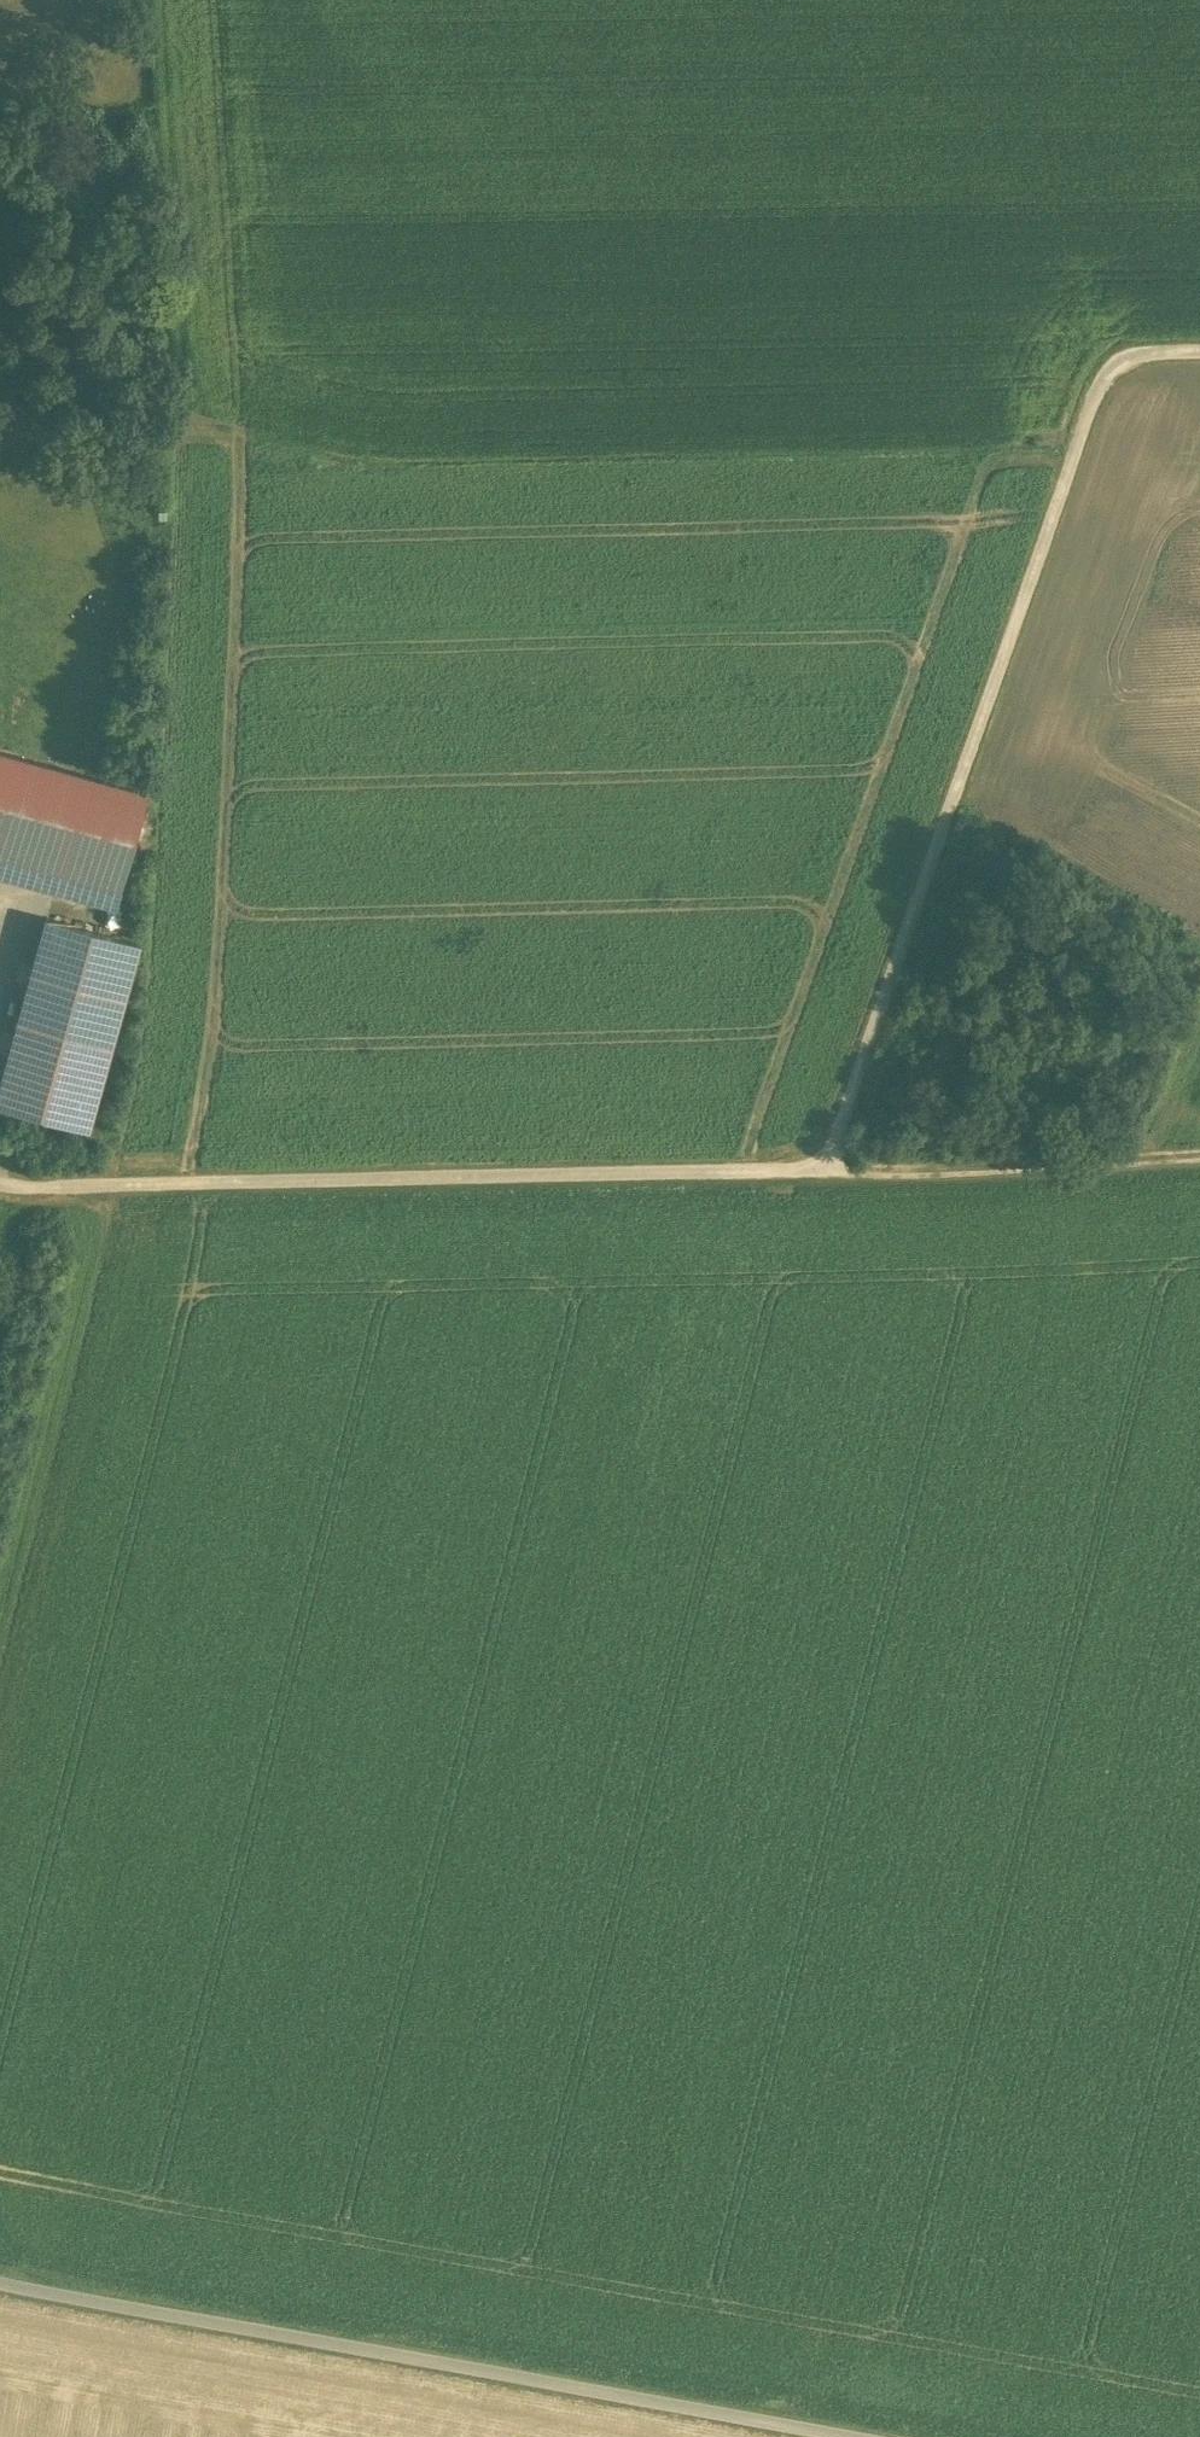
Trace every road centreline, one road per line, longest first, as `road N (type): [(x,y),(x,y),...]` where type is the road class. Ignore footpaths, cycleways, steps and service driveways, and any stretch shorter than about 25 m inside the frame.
road 1 (unclassified): [(0,1184),(826,1171),(980,723),(1111,377),(1158,357),(1199,356)]
road 2 (unclassified): [(815,2436),(0,2289)]
road 3 (track): [(826,1171),(1199,1152)]

